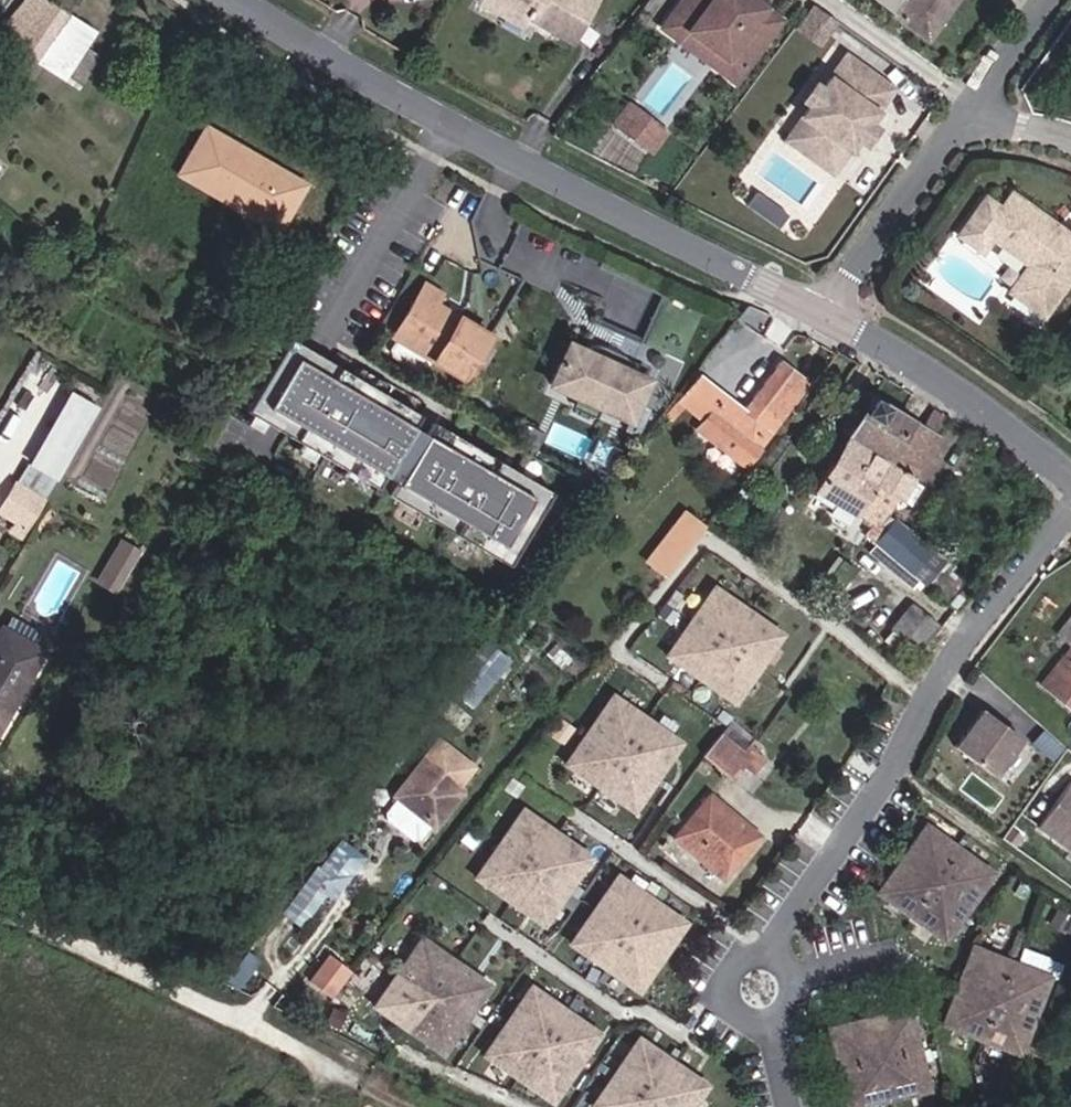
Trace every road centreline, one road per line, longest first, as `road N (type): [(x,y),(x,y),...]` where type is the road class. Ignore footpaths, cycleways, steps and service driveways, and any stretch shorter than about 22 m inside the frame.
road 1 (tertiary): [(256,0),(836,321)]
road 2 (residential): [(1070,509),(925,701),(893,773),(775,955)]
road 3 (tertiary): [(836,321),(1070,493)]
road 4 (residential): [(984,106),(836,321)]
road 5 (residential): [(1056,0),(984,106)]
road 6 (residential): [(775,955),(740,966),(730,989),(745,1022),(774,1028)]

